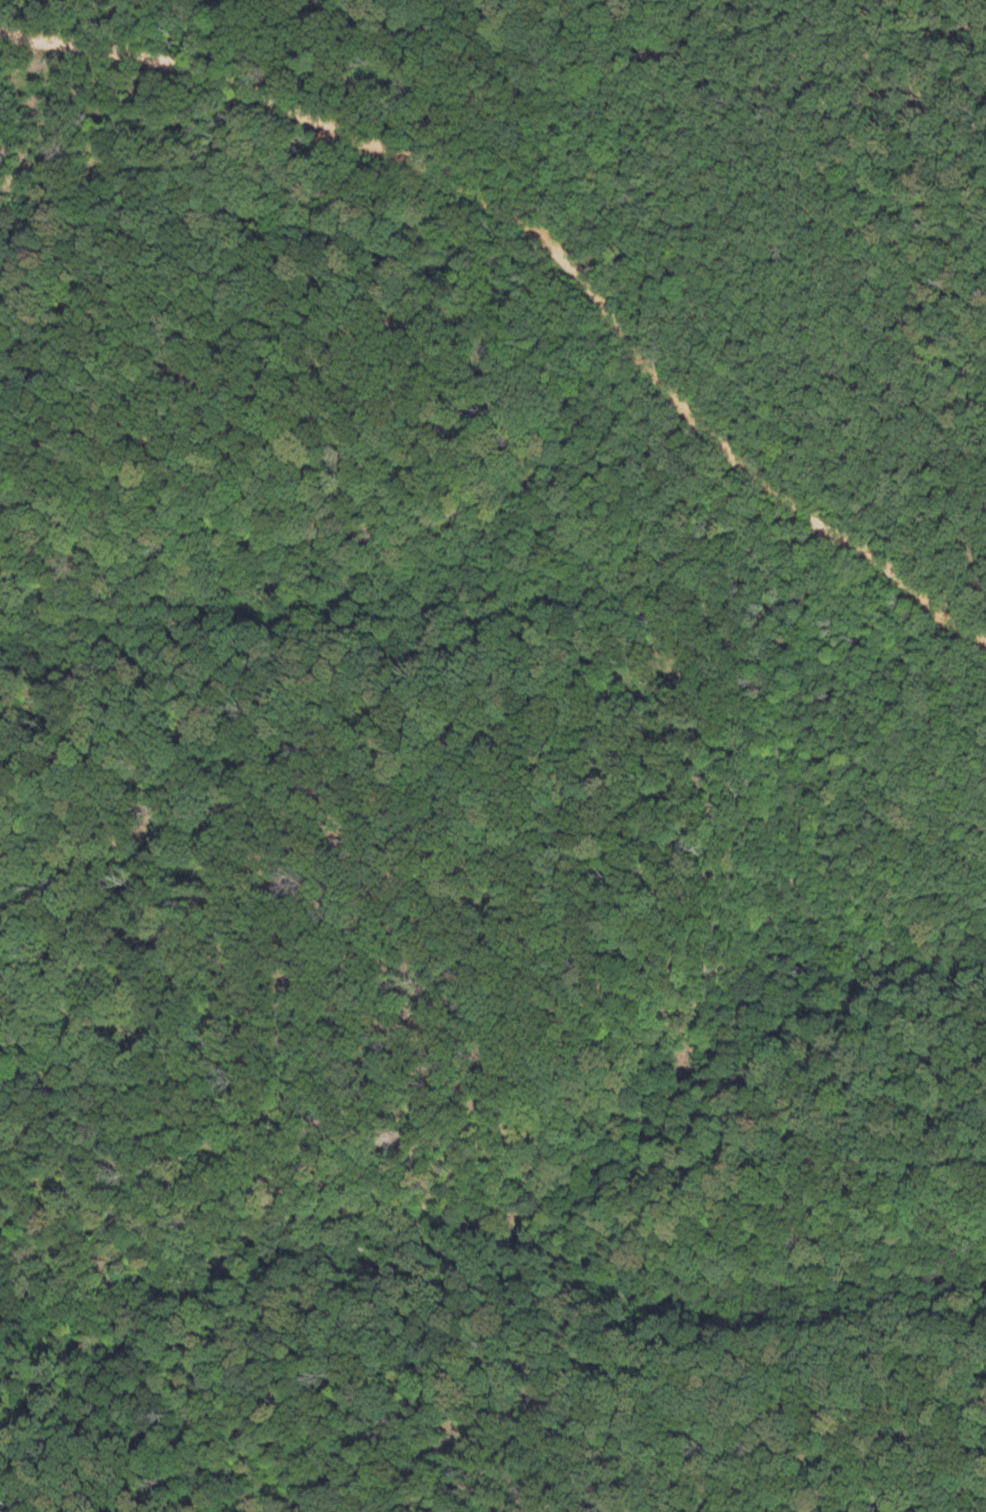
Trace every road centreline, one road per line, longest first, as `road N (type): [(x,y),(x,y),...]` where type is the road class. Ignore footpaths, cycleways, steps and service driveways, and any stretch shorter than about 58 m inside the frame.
road 1 (residential): [(985,638),(744,467),(665,384),(600,296),(525,226),(449,177),(195,65),(0,30)]

